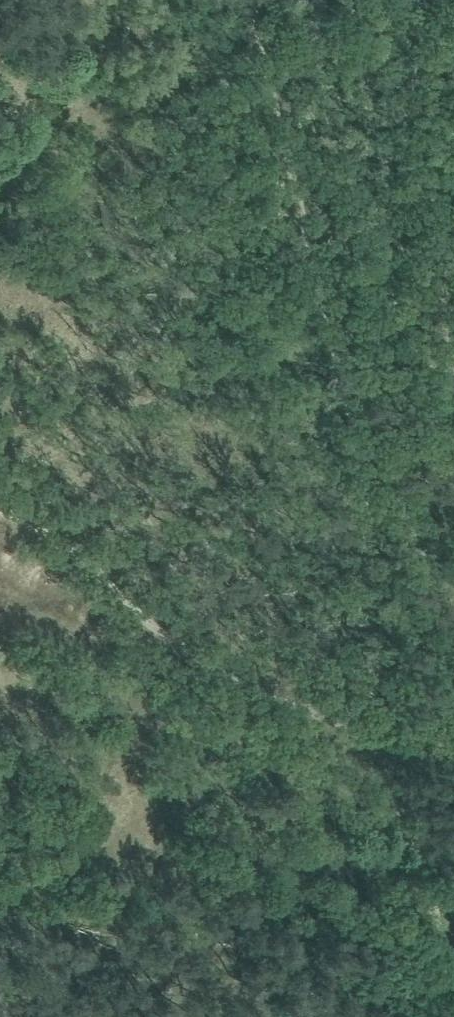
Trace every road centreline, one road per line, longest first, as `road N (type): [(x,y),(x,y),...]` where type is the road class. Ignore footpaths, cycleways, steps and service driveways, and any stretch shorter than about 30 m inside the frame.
road 1 (track): [(375,732),(372,577),(356,441),(249,0)]
road 2 (track): [(0,506),(52,535),(193,657),(375,732)]

